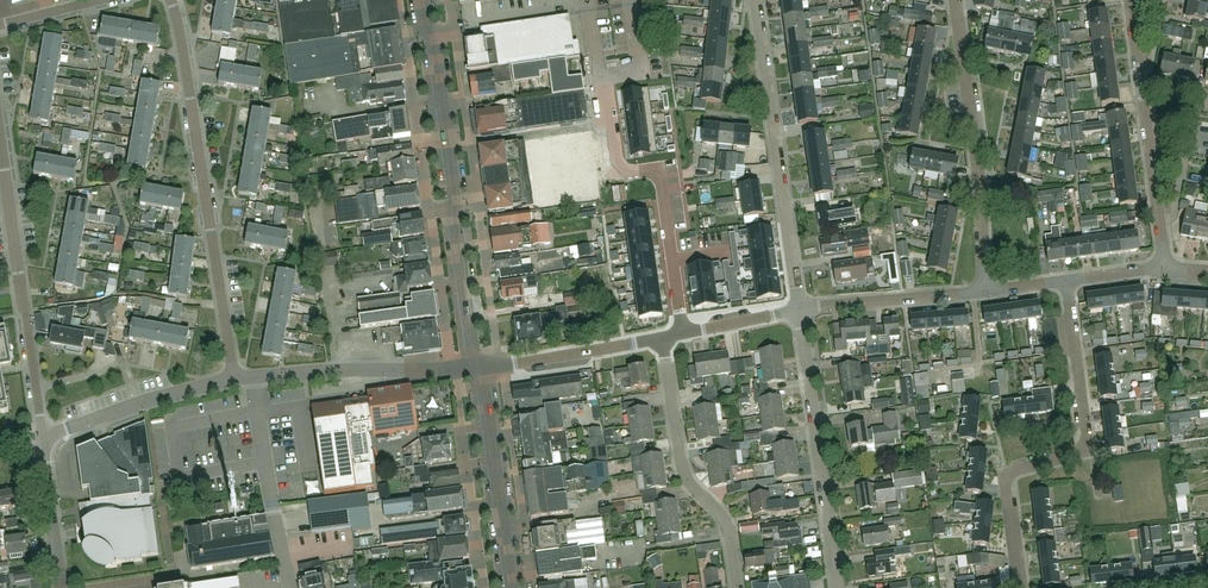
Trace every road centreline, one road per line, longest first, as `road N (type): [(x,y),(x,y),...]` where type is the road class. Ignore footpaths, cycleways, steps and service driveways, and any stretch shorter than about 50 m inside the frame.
road 1 (residential): [(234,378),(170,0)]
road 2 (residential): [(420,0),(433,40),(479,369)]
road 3 (residential): [(1019,587),(1005,477),(1087,451),(1066,281)]
road 4 (residential): [(799,308),(755,0)]
road 5 (residential): [(44,440),(0,136)]
road 6 (residential): [(983,291),(982,195),(955,0)]
road 7 (residential): [(837,587),(799,308)]
road 8 (residential): [(736,587),(720,512),(681,461),(661,337)]
road 9 (residential): [(251,376),(479,369)]
road 10 (residential): [(599,73),(612,164),(658,173),(670,260)]
road 11 (residential): [(479,369),(512,587)]
road 12 (residential): [(289,587),(251,376)]
road 13 (residential): [(44,440),(234,378)]
road 14 (residential): [(1160,223),(1174,216),(1203,98),(1142,86)]
road 15 (residential): [(479,369),(661,337)]
road 16 (residential): [(799,308),(983,291)]
road 17 (residential): [(62,587),(44,440)]
road 18 (residential): [(1160,223),(1142,86)]
road 19 (residential): [(679,333),(799,308)]

